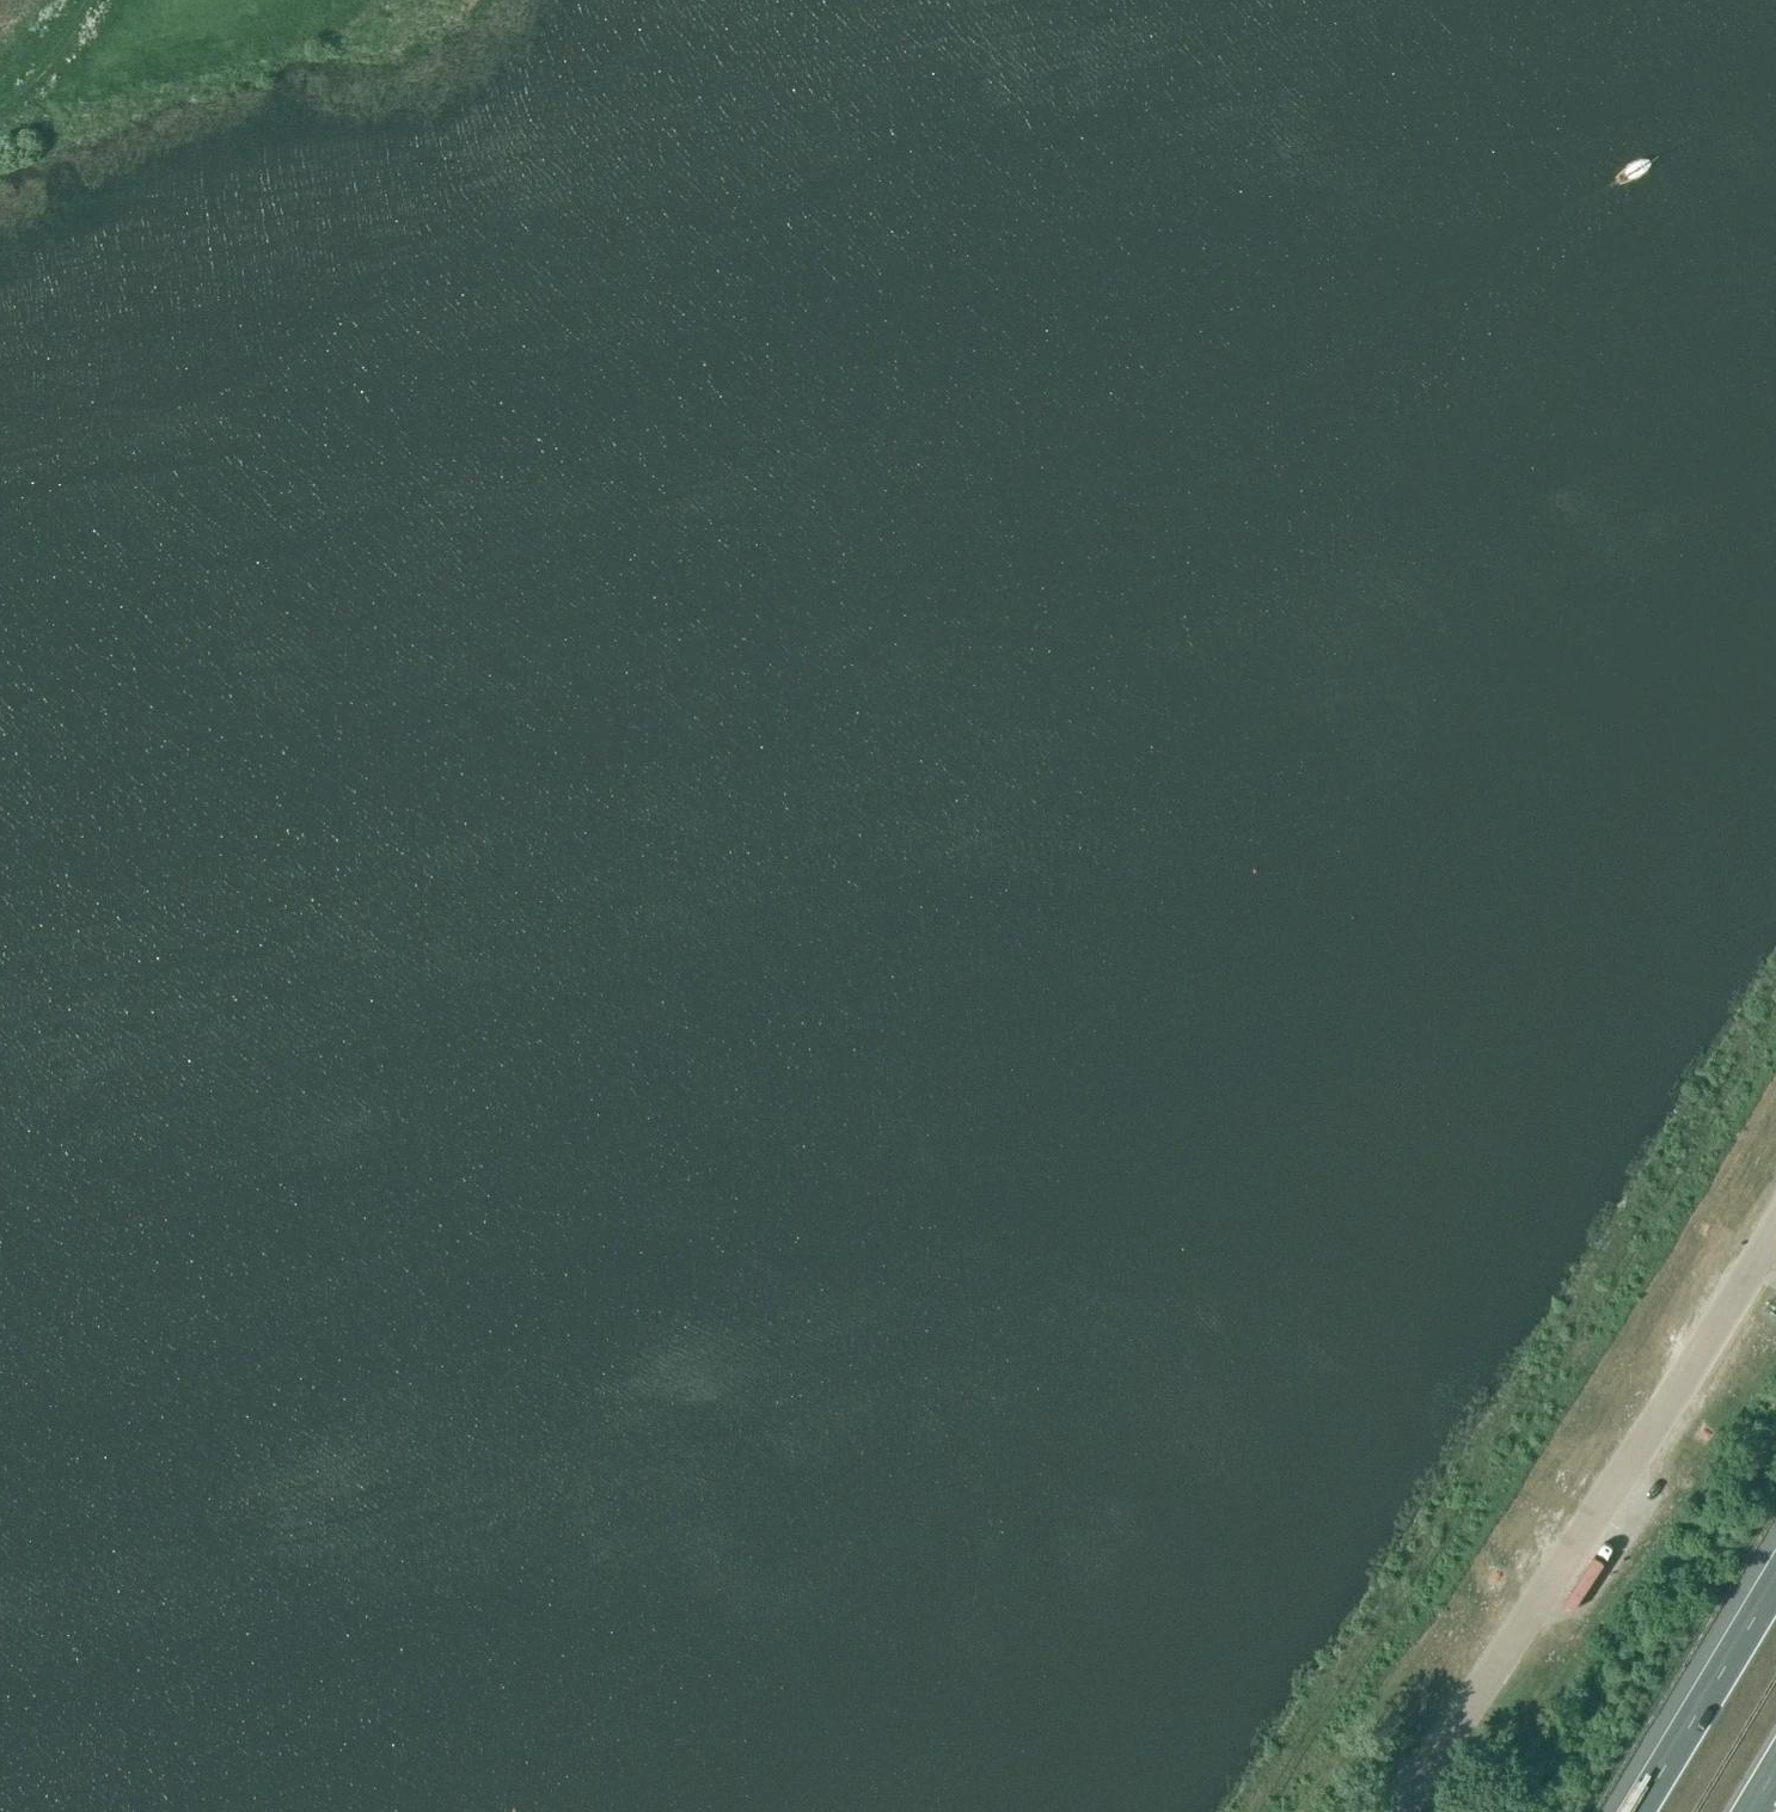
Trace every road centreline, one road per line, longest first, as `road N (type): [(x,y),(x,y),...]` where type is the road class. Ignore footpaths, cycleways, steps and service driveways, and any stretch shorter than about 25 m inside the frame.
road 1 (motorway): [(1775,1580),(1636,1811)]

